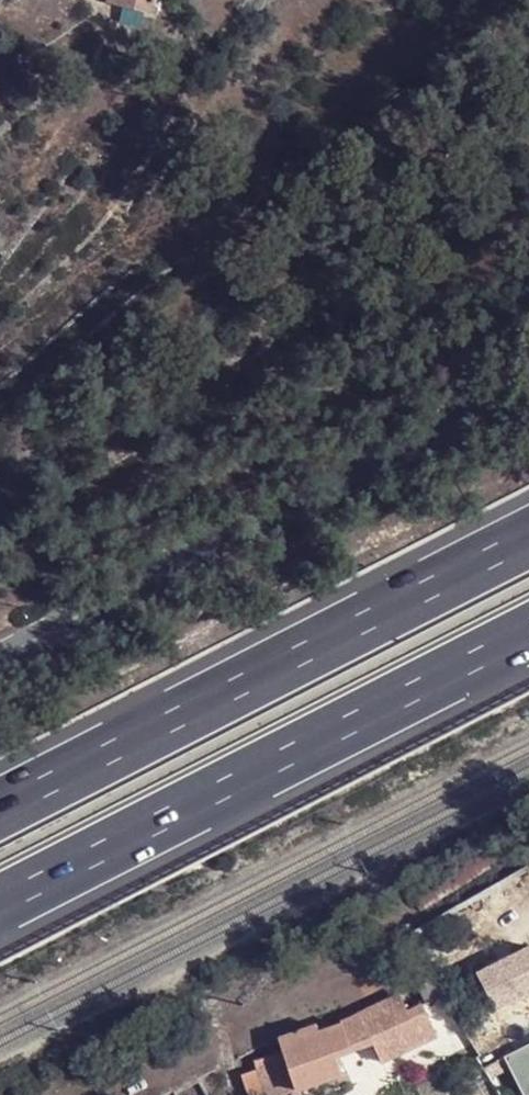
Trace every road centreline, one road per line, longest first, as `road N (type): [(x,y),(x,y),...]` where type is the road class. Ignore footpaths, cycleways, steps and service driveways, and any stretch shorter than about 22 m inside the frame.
road 1 (residential): [(0,662),(528,385)]
road 2 (motorway): [(528,534),(0,806)]
road 3 (motorway): [(0,901),(528,629)]

